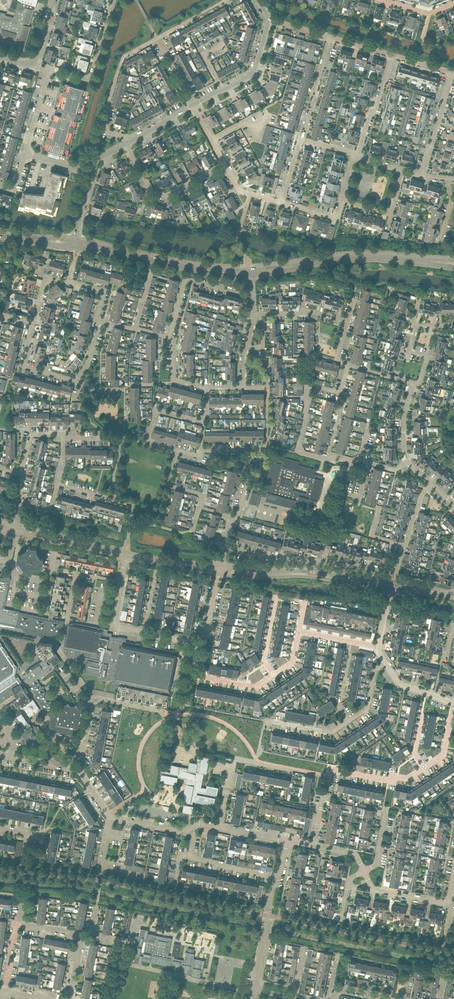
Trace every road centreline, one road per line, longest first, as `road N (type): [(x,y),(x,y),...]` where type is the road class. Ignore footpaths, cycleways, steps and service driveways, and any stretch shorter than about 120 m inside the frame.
road 1 (residential): [(224,548),(397,570),(404,545)]
road 2 (residential): [(352,460),(305,453),(299,445),(306,384),(340,391),(348,365)]
road 3 (tertiary): [(391,584),(219,569)]
road 4 (residential): [(314,846),(328,775),(407,778),(424,767)]
road 5 (tertiary): [(439,262),(370,256),(283,268)]
road 6 (residential): [(299,631),(304,603),(276,597),(264,661),(273,675)]
road 7 (residential): [(169,337),(184,282),(252,297)]
road 8 (residential): [(113,0),(90,79),(49,71)]
road 9 (residential): [(76,744),(94,700),(165,712)]

